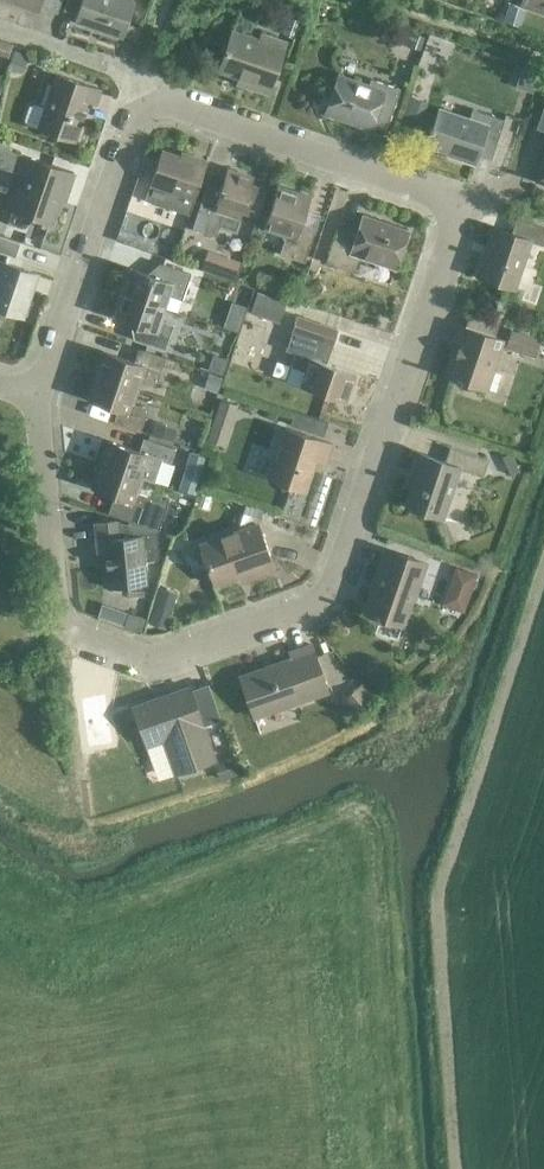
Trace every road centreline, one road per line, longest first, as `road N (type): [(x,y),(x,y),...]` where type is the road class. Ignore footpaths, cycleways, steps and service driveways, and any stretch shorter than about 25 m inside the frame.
road 1 (residential): [(146,106),(465,208),(334,593),(154,665),(73,640),(40,397)]
road 2 (residential): [(40,397),(146,106)]
road 3 (residential): [(0,30),(121,74),(146,106)]

